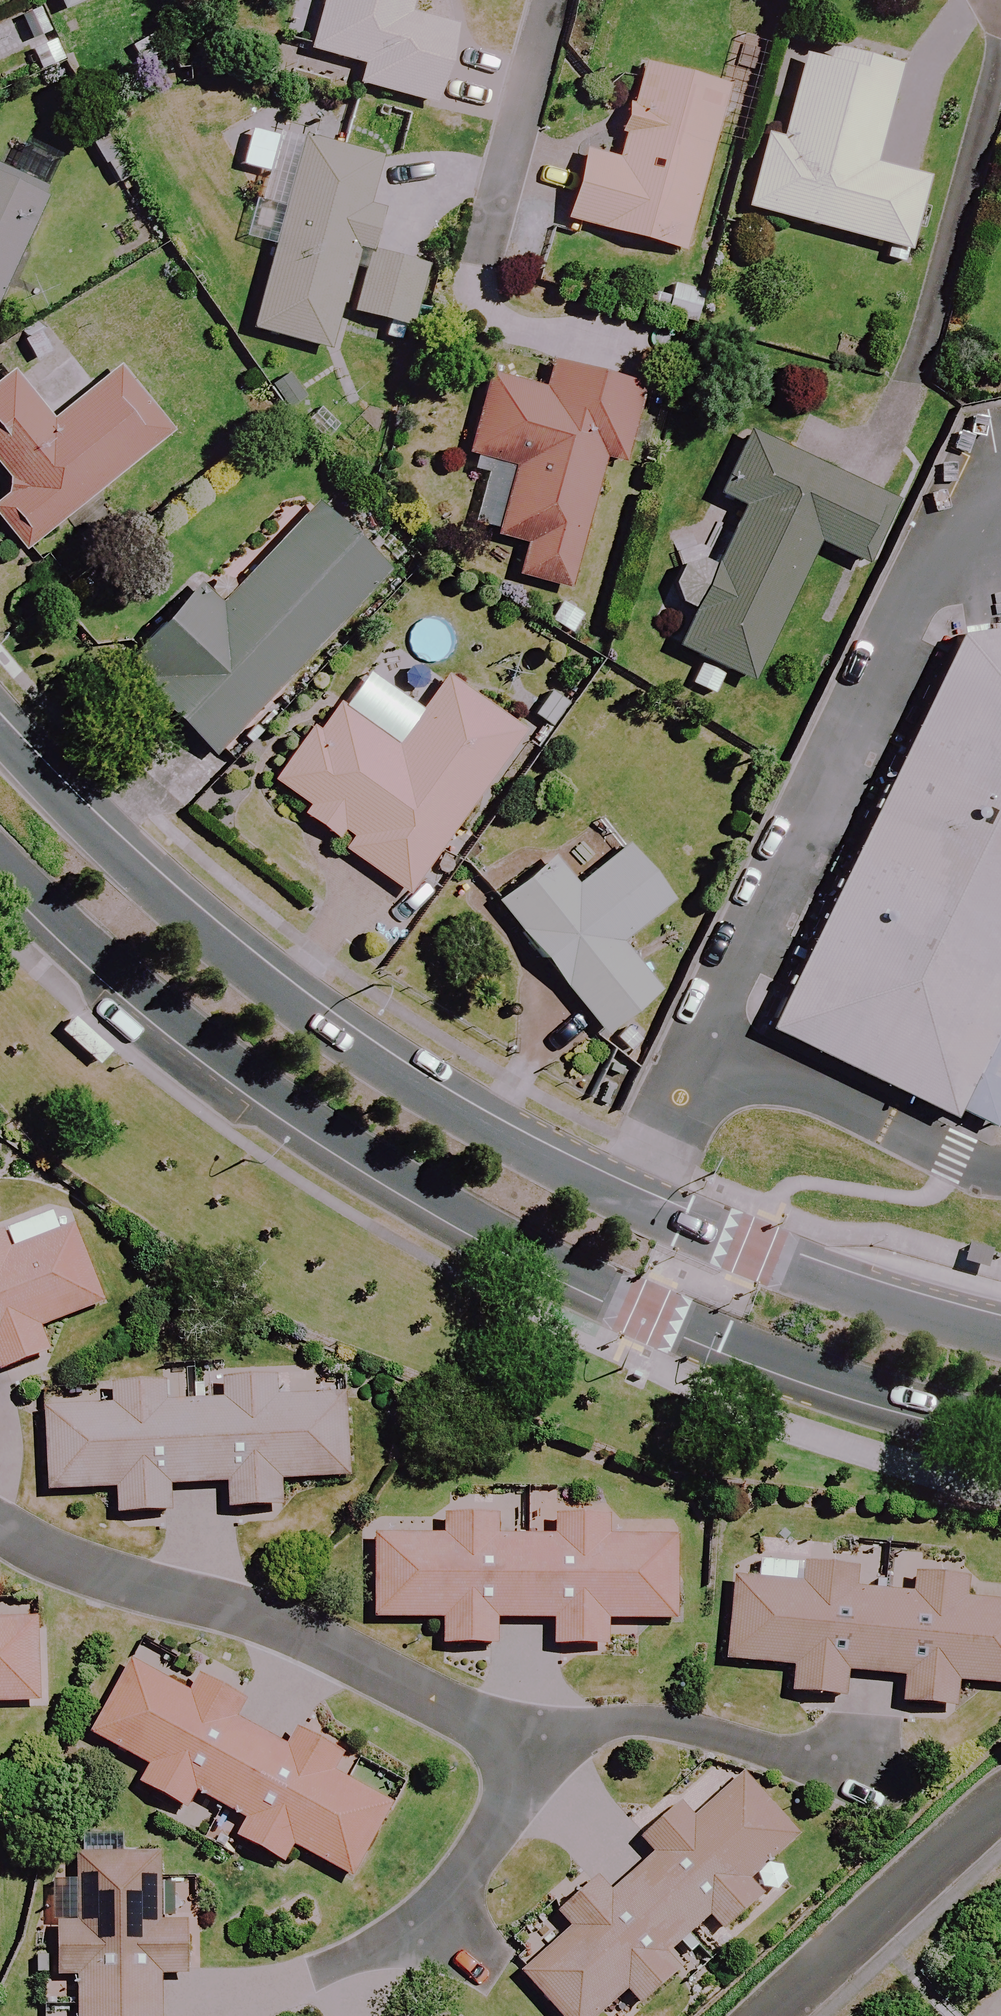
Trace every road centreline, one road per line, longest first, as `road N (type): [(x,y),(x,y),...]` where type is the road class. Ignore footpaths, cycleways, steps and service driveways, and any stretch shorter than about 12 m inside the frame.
road 1 (secondary): [(0,738),(136,874),(261,977),(510,1147),(754,1252),(1000,1329)]
road 2 (secondary): [(1000,1421),(756,1346),(555,1258),(277,1094),(151,998),(0,857)]
road 3 (residential): [(545,1751),(370,1659),(0,1533)]
road 4 (residential): [(869,1782),(639,1720),(581,1728),(545,1751)]
road 5 (residential): [(321,1970),(432,1918),(545,1751)]
road 6 (residential): [(1000,1807),(764,2015)]

